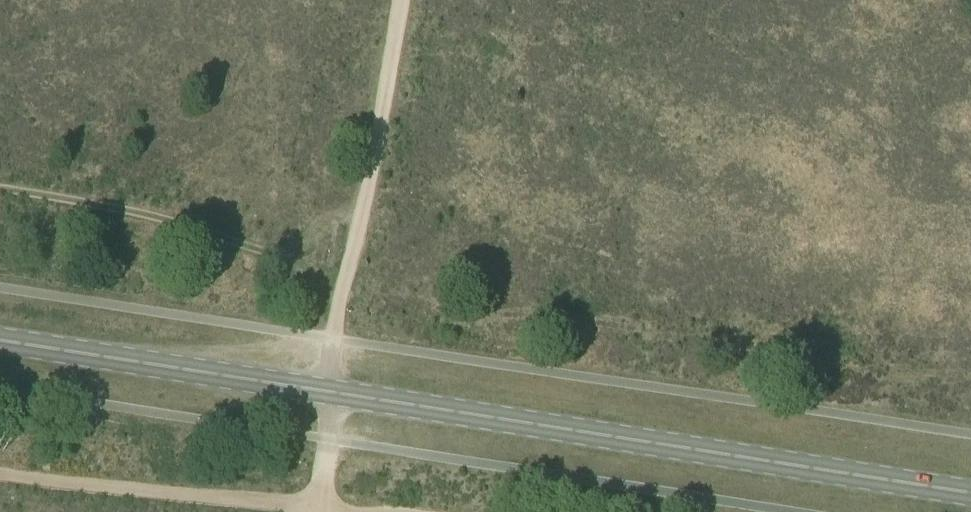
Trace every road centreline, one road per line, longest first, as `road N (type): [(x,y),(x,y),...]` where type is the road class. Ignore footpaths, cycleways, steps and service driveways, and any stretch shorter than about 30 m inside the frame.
road 1 (track): [(970,375),(831,367),(646,330),(403,302),(326,284),(162,219),(0,187)]
road 2 (primary): [(970,493),(0,340)]
road 3 (track): [(400,0),(365,205),(330,338),(322,509)]
road 4 (track): [(322,509),(0,474)]

